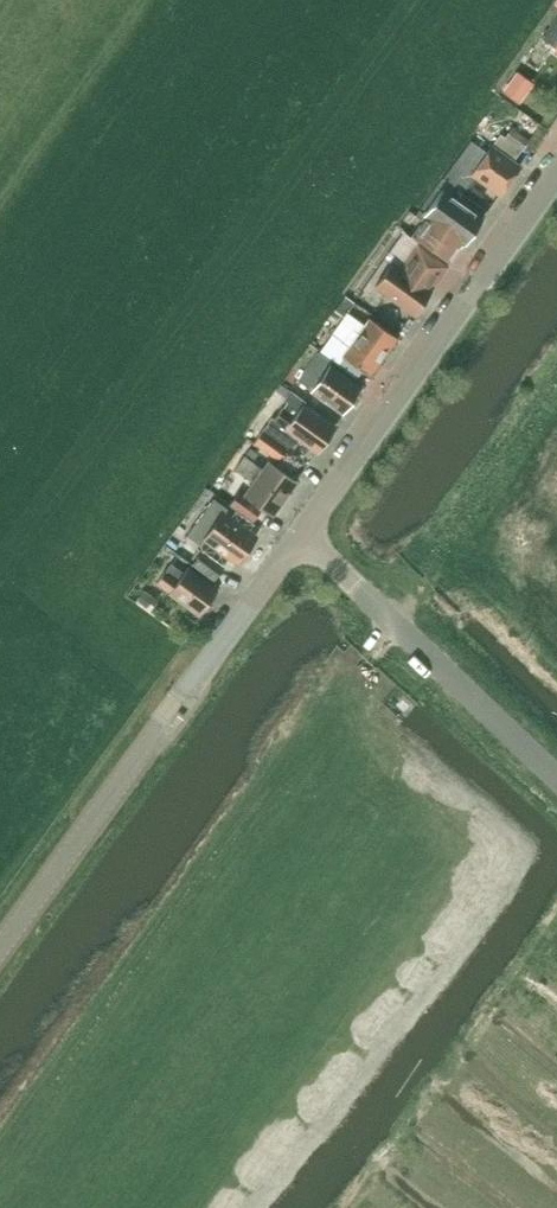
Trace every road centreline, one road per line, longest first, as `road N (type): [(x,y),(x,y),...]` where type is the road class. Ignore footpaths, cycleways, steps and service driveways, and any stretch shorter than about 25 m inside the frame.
road 1 (tertiary): [(0,945),(302,533)]
road 2 (tertiary): [(302,533),(556,178)]
road 3 (unclassified): [(556,776),(302,533)]

